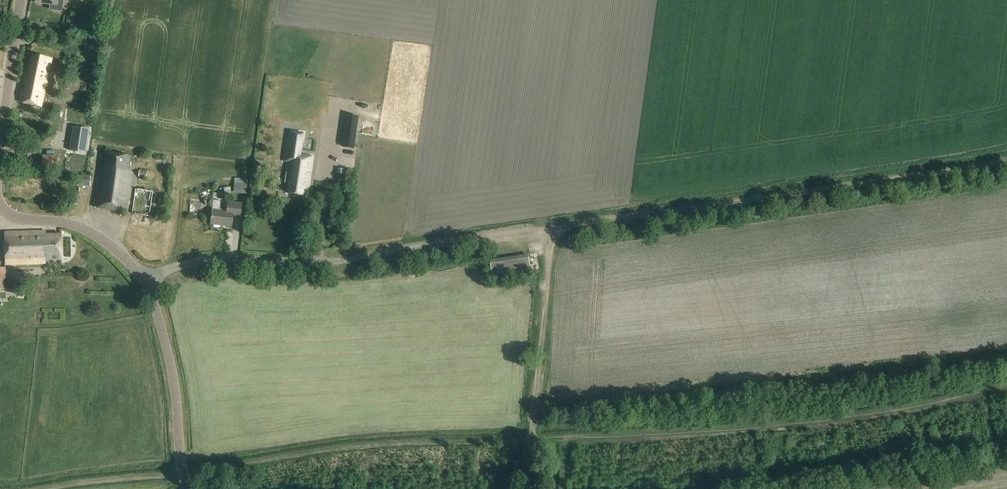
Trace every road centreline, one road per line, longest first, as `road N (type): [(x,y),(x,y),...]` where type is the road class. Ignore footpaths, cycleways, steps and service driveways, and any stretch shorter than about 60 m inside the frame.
road 1 (track): [(552,229),(1006,162)]
road 2 (unclassified): [(148,281),(173,371),(188,488)]
road 3 (track): [(345,259),(552,229)]
road 4 (track): [(532,434),(552,229)]
road 5 (unclassified): [(148,281),(206,260),(345,259)]
road 6 (unclassified): [(0,204),(27,219),(93,233),(148,281)]
road 7 (unclassified): [(21,0),(0,155)]

